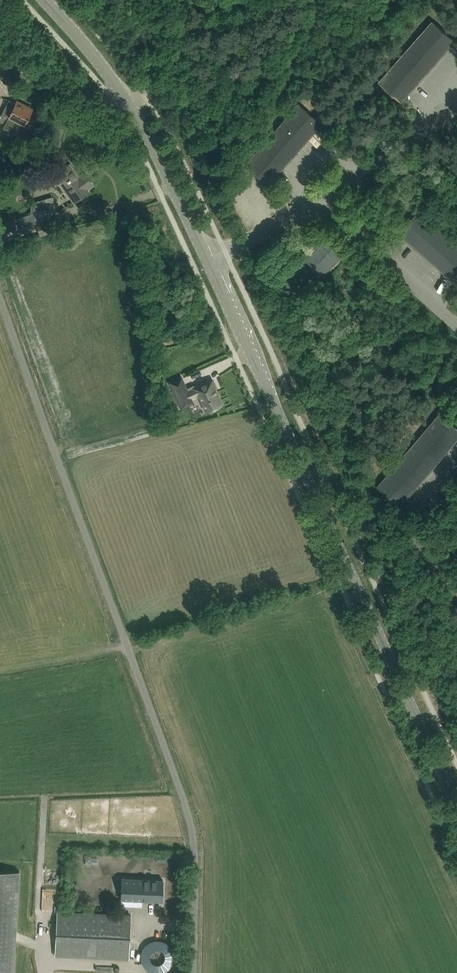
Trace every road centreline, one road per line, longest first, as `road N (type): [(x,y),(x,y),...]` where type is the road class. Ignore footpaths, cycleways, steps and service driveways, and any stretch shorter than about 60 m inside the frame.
road 1 (tertiary): [(128,101),(266,380),(456,804)]
road 2 (unclassified): [(0,298),(189,816),(192,972)]
road 3 (unclassified): [(128,101),(93,103),(0,56)]
road 4 (tertiary): [(43,0),(128,101)]

